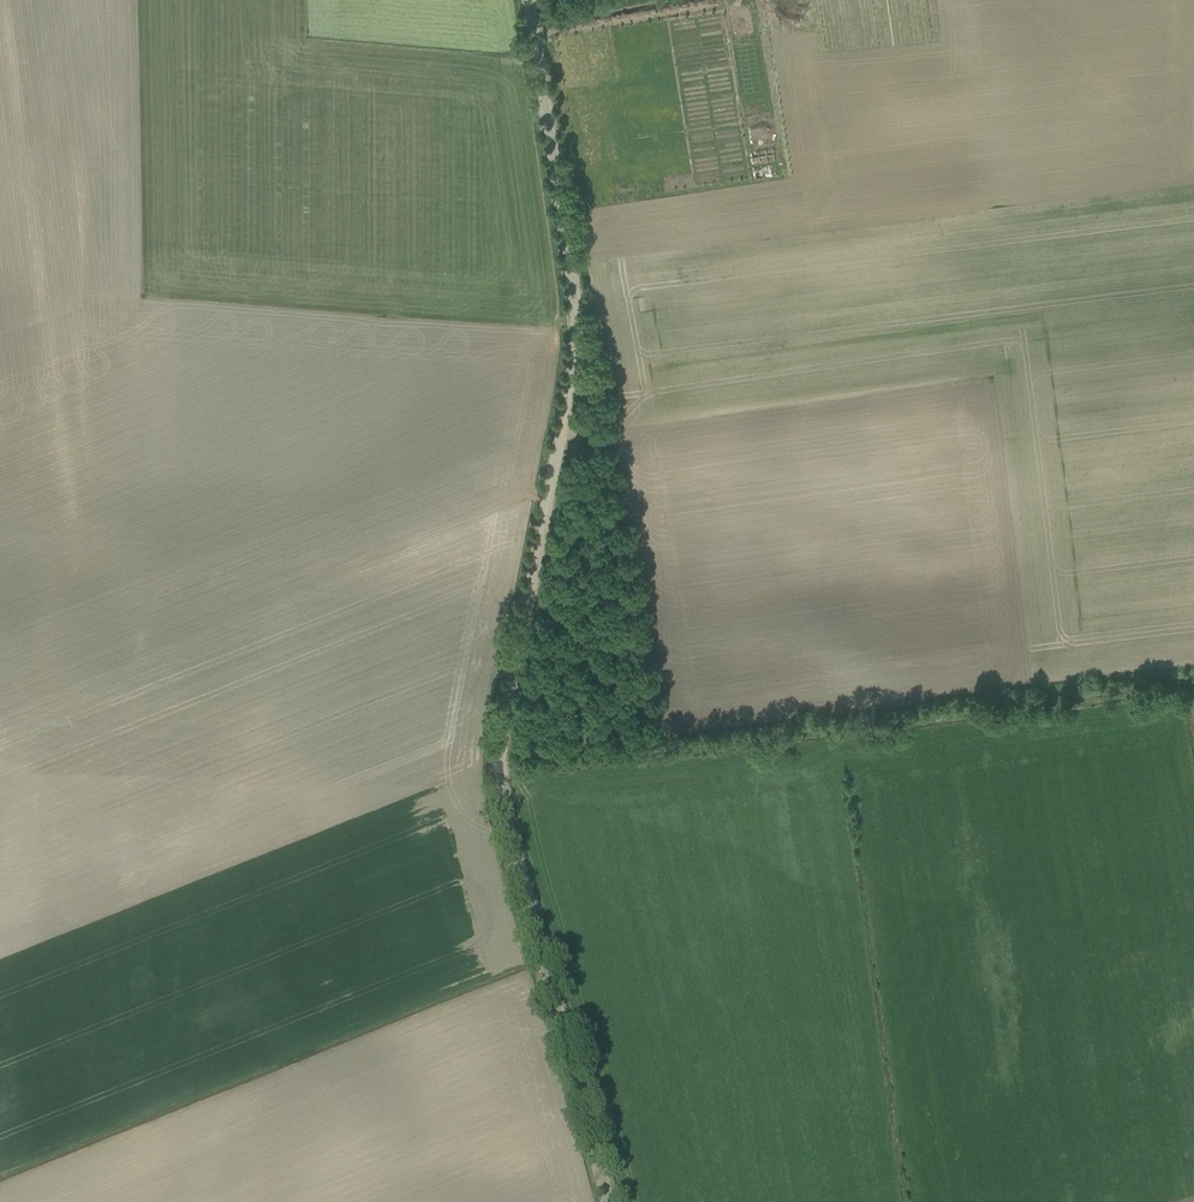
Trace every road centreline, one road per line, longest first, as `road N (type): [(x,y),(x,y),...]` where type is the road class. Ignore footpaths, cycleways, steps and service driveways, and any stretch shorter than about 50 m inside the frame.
road 1 (unclassified): [(610,1201),(501,766),(573,324),(533,0)]
road 2 (track): [(1193,677),(501,766)]

